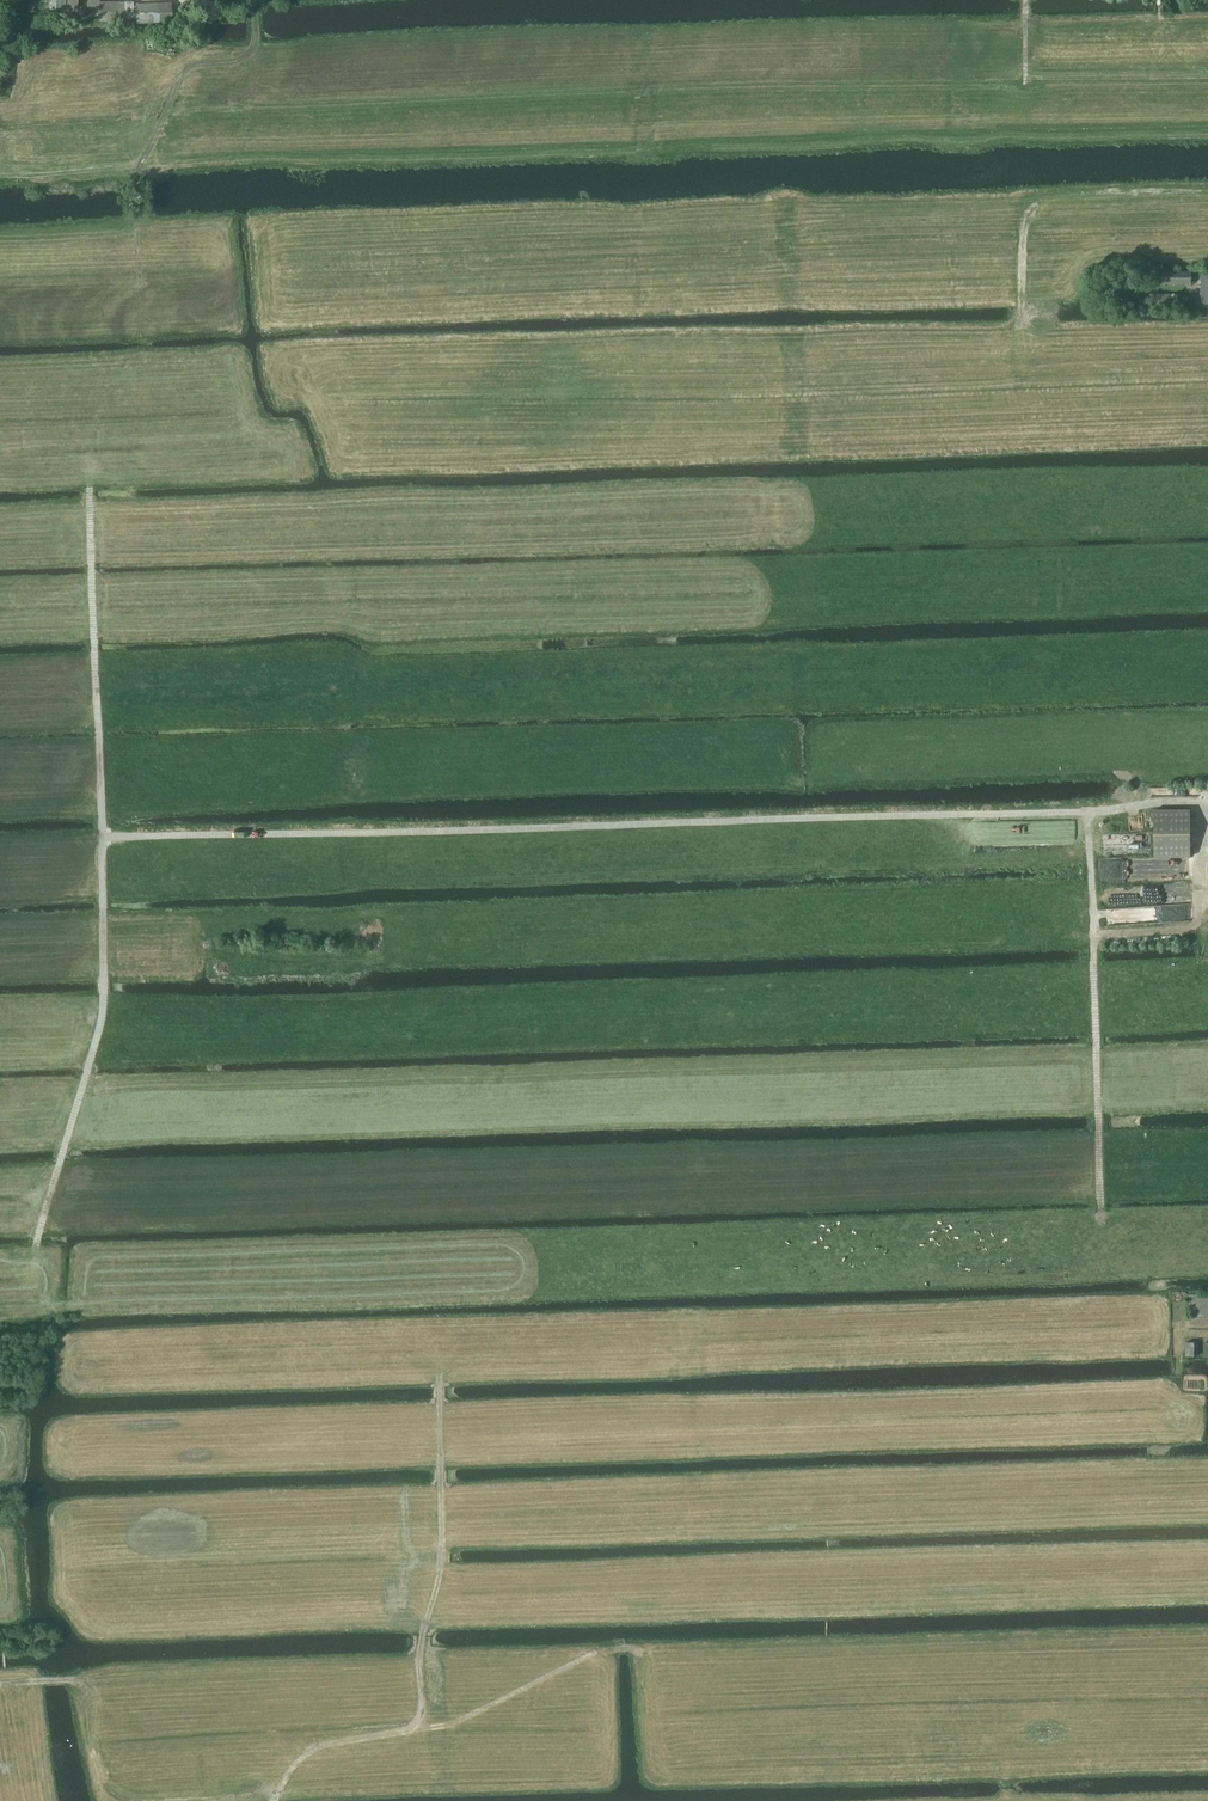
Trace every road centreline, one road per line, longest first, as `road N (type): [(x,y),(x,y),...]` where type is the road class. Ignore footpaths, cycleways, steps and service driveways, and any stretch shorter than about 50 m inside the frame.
road 1 (track): [(105,840),(1207,805)]
road 2 (track): [(92,481),(104,1016),(42,1226)]

